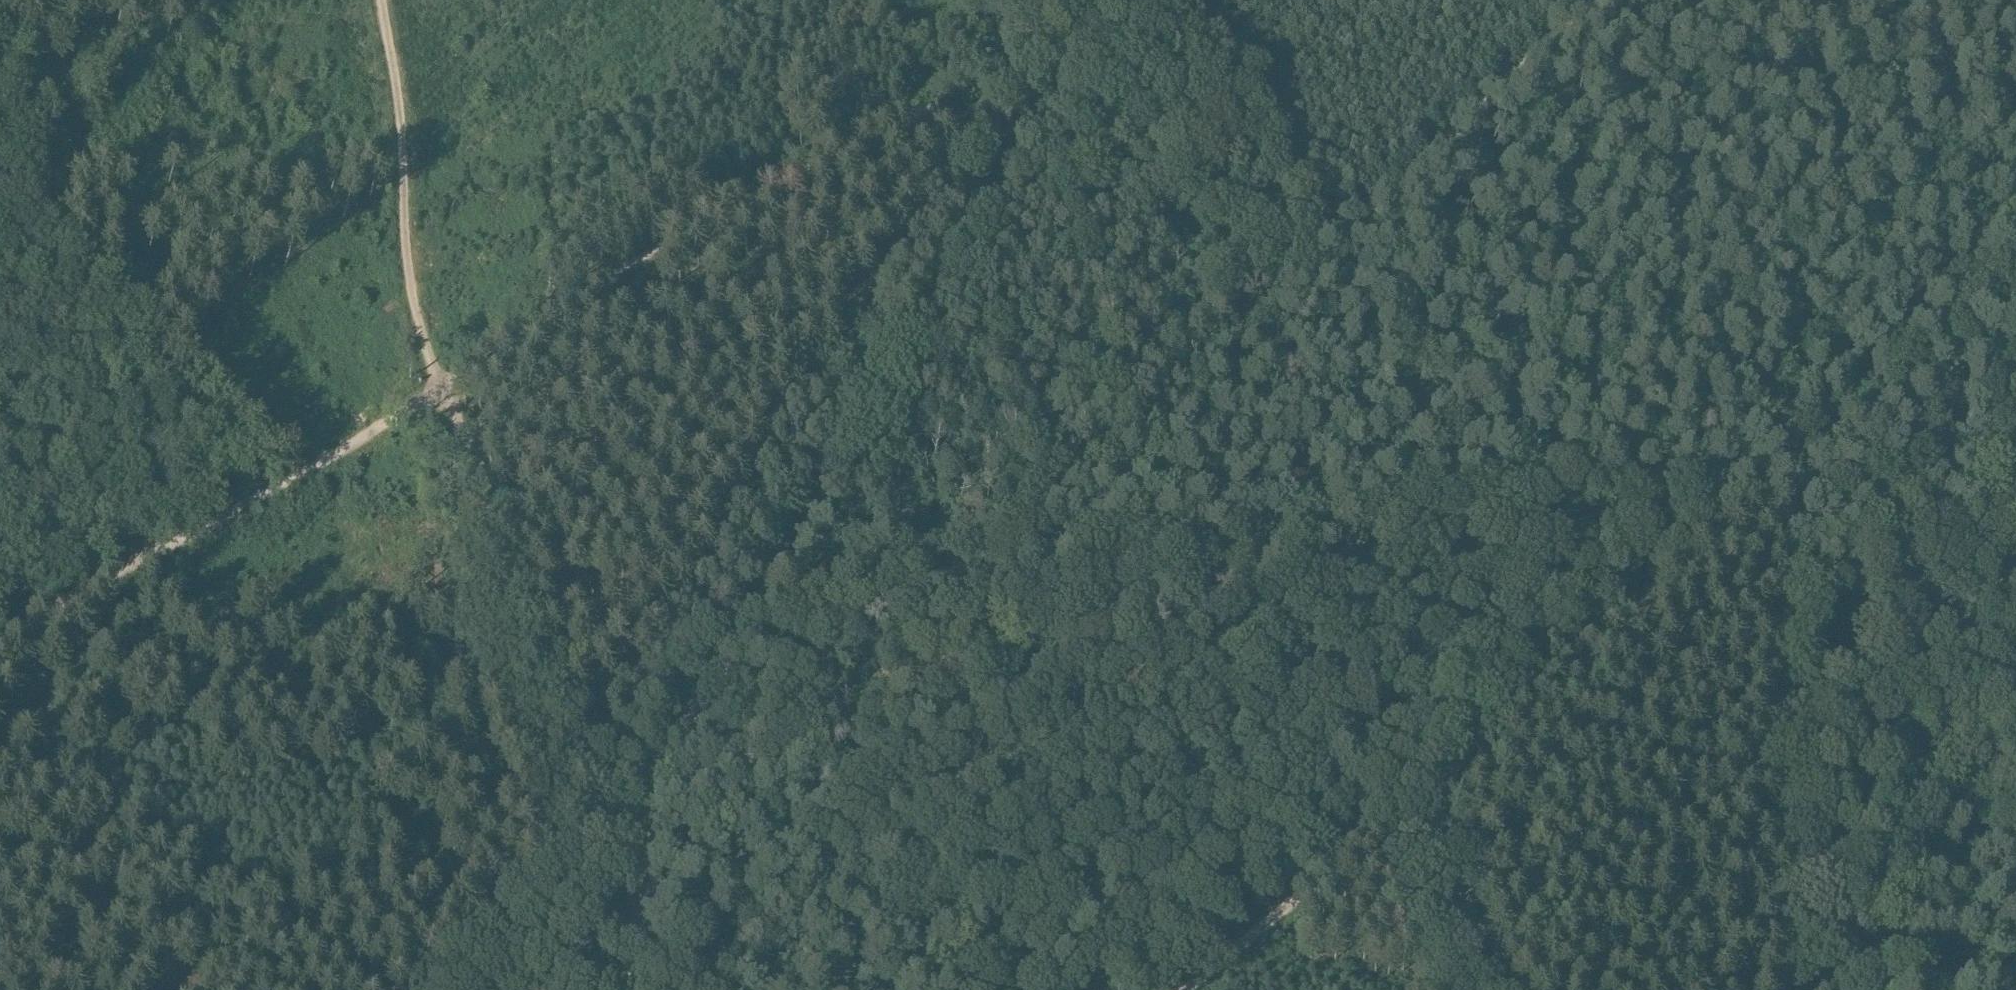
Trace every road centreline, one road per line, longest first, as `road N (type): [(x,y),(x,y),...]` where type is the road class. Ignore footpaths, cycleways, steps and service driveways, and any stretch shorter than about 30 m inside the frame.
road 1 (track): [(2015,209),(1761,507),(1192,989)]
road 2 (track): [(650,870),(665,779),(689,723),(1103,0)]
road 3 (track): [(444,391),(712,215),(1009,69),(1072,55)]
road 4 (track): [(1605,0),(1363,214),(1339,222),(1319,217),(1293,172),(1242,129),(1072,55)]
road 5 (track): [(444,391),(629,841),(650,870)]
road 6 (track): [(0,641),(444,391)]
road 7 (track): [(381,0),(403,135),(409,274),(444,391)]
road 8 (track): [(1774,517),(2015,458)]
road 9 (track): [(632,989),(650,870)]

